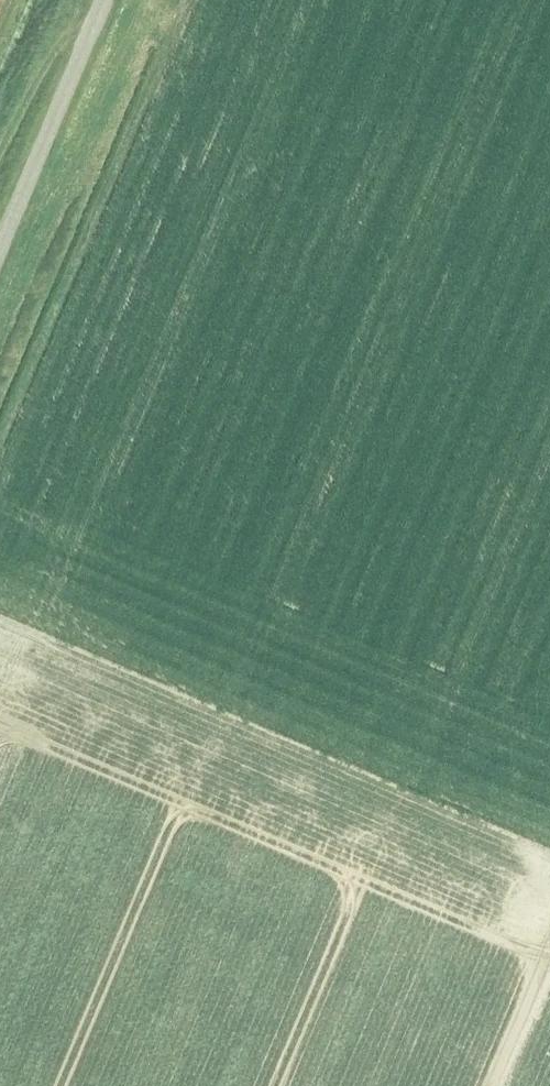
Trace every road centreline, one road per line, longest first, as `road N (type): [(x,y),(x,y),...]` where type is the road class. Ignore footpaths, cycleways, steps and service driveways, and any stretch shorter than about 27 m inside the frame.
road 1 (unclassified): [(0,245),(103,0)]

